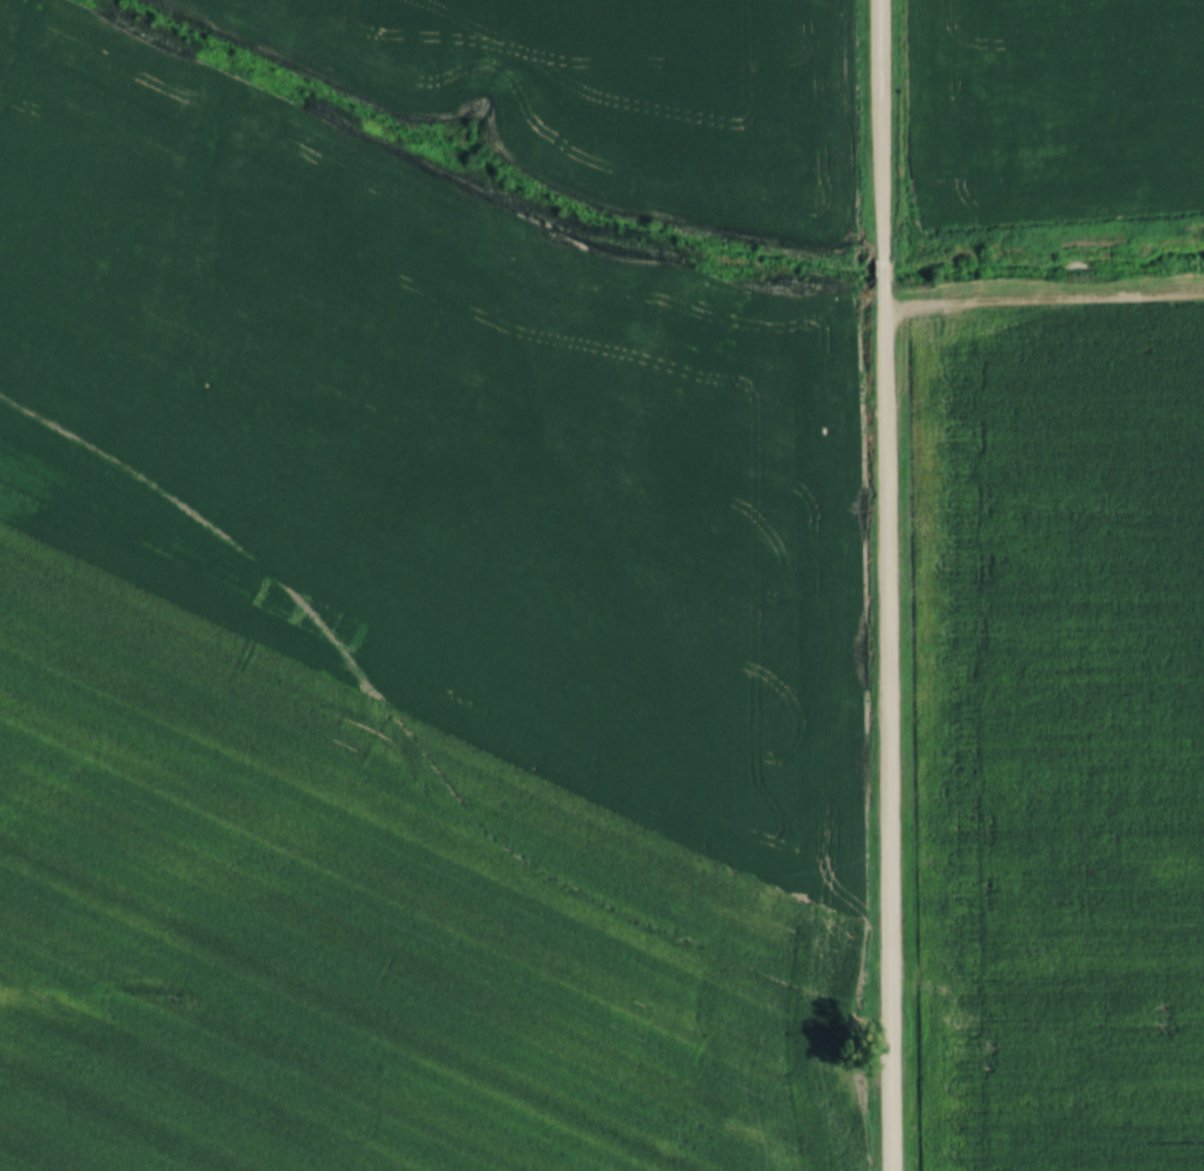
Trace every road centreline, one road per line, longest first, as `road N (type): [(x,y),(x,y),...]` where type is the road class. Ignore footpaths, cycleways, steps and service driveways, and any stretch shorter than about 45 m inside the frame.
road 1 (residential): [(893,1170),(886,0)]

